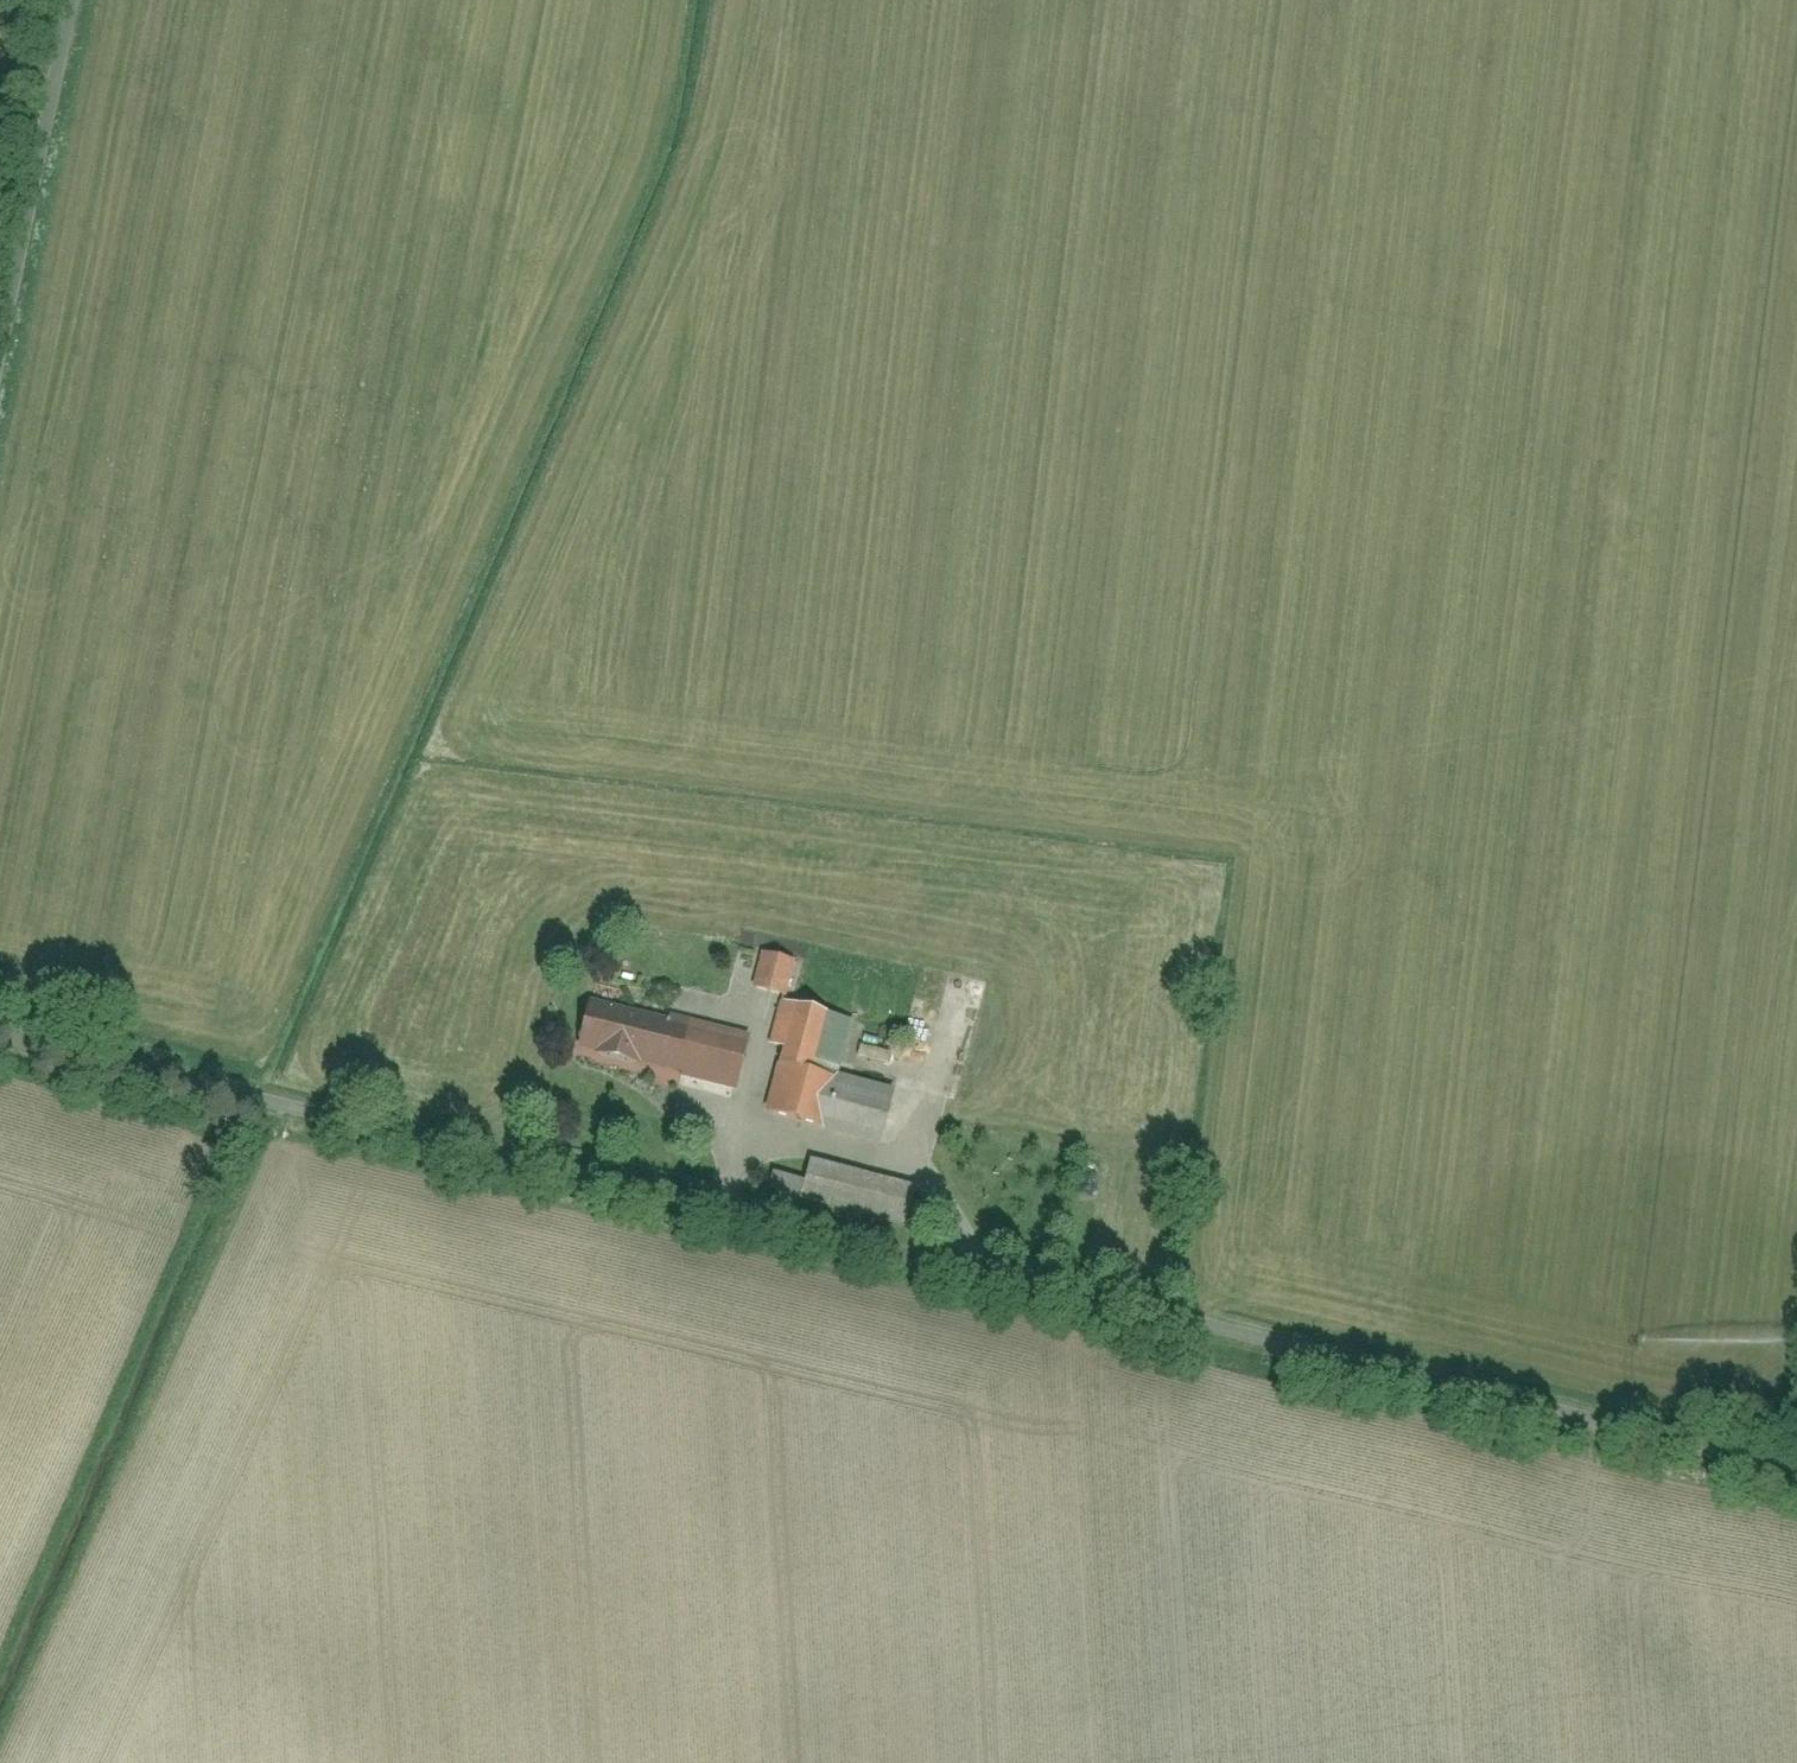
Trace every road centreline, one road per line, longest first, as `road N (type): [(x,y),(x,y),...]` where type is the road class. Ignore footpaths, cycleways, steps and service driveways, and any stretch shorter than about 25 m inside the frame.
road 1 (unclassified): [(0,1032),(509,1163),(1031,1273),(1796,1470)]
road 2 (unclassified): [(67,0),(0,323)]

